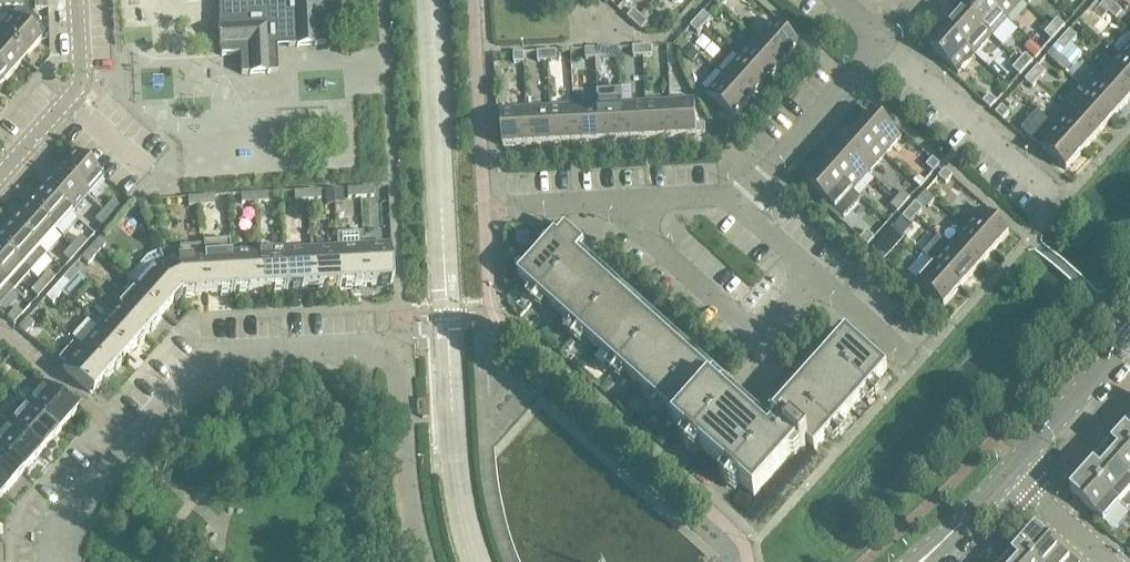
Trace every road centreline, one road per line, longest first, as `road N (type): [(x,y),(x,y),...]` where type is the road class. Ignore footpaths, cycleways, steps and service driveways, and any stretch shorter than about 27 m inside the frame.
road 1 (residential): [(55,561),(58,530),(85,493),(194,378),(250,357),(398,351),(408,510),(420,561)]
road 2 (residential): [(813,272),(754,334),(637,222),(635,200)]
road 3 (residential): [(1042,192),(881,39)]
road 4 (residential): [(737,204),(881,39)]
road 5 (residential): [(78,0),(77,87),(0,172)]
road 6 (tertiary): [(1010,475),(1129,341)]
road 7 (residential): [(1104,561),(1010,475)]
road 8 (residential): [(906,355),(813,272)]
road 9 (tertiary): [(923,561),(1010,475)]

